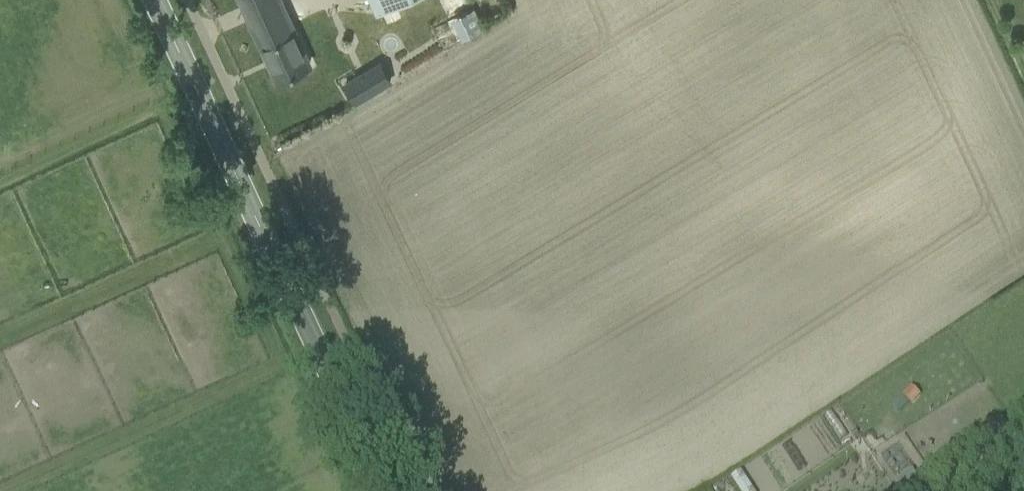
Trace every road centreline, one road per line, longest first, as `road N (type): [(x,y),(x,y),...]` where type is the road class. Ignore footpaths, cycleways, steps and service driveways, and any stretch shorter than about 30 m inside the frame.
road 1 (secondary): [(382,490),(157,0)]

